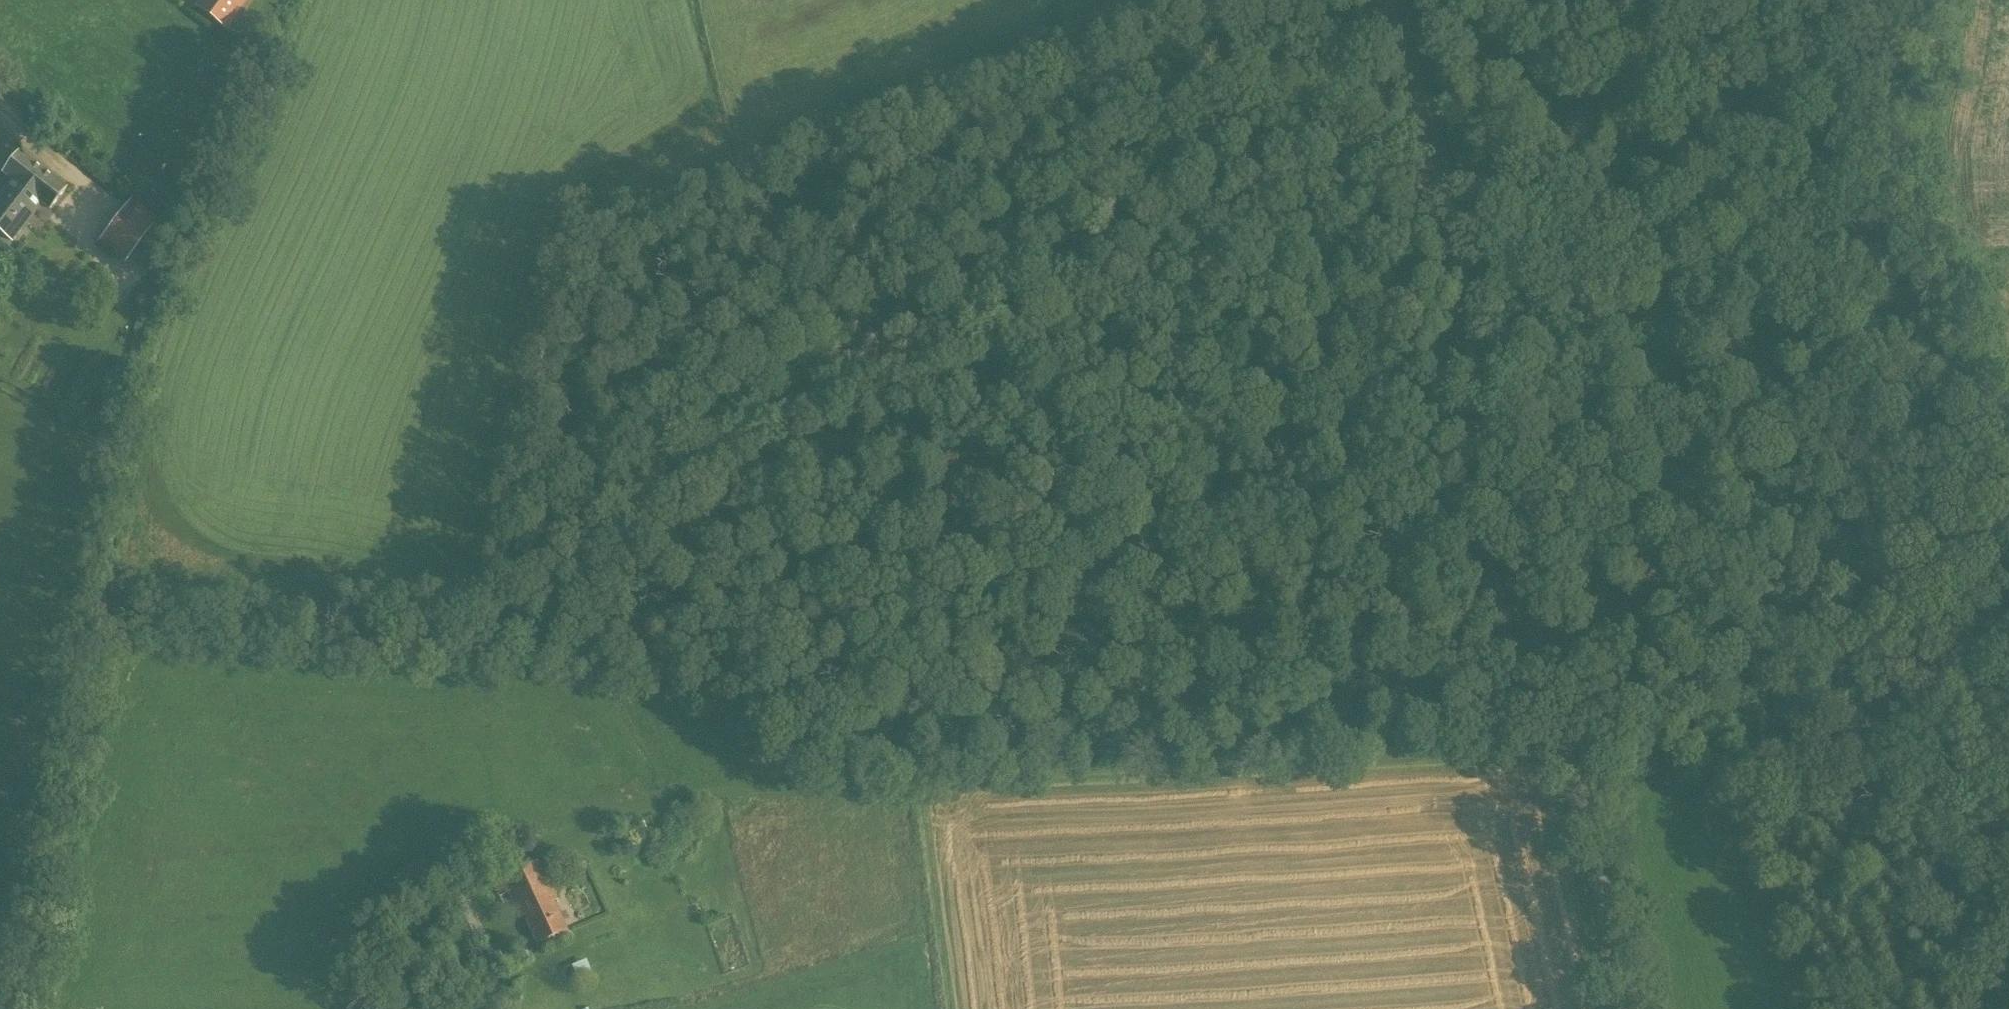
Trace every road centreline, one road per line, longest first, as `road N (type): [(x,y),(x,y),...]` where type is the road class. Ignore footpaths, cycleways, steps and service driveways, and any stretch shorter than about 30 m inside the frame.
road 1 (tertiary): [(1626,1008),(1384,0)]
road 2 (track): [(1513,541),(2008,712)]

